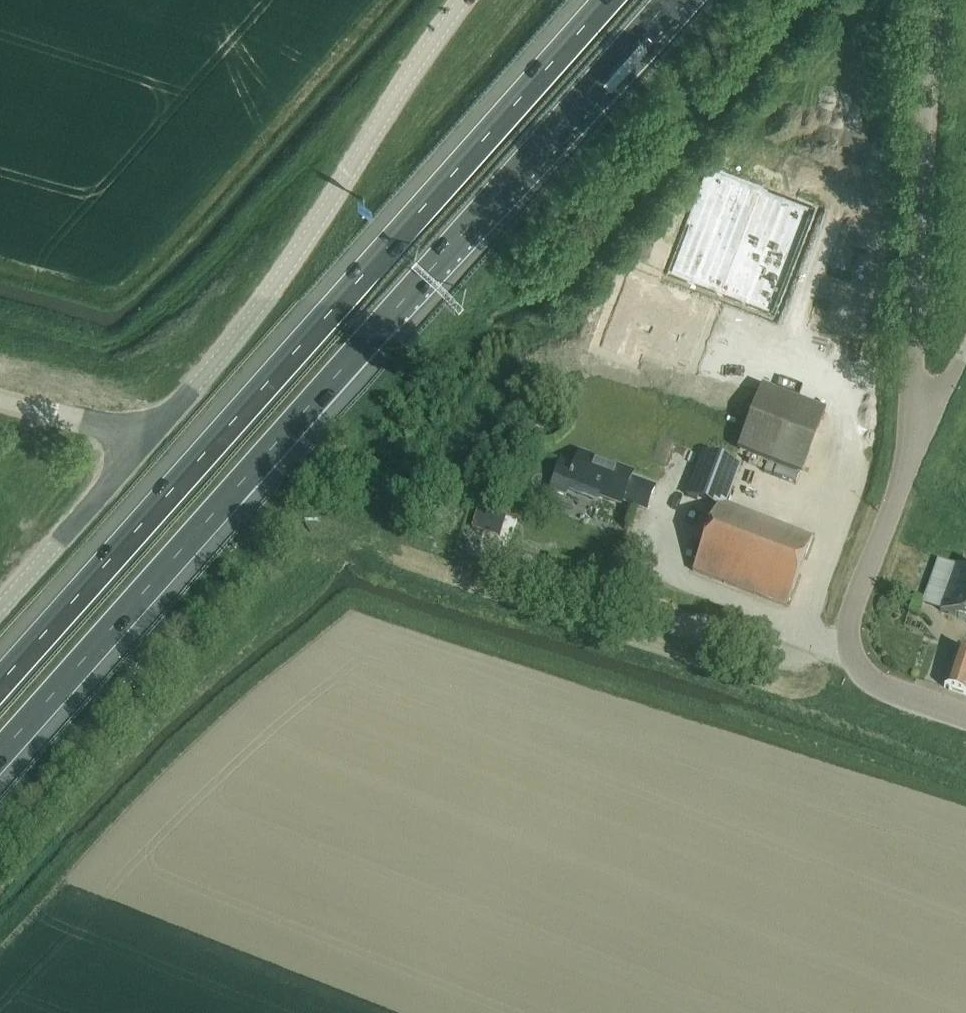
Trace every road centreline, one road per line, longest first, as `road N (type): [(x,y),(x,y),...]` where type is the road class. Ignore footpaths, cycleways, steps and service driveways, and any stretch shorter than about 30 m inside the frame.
road 1 (motorway): [(0,753),(669,0)]
road 2 (motorway): [(607,0),(0,682)]
road 3 (tertiary): [(144,438),(306,247),(406,76),(464,0)]
road 4 (unclassified): [(928,419),(912,401),(929,0)]
road 5 (unclassified): [(847,648),(494,528)]
road 6 (unclassified): [(847,648),(928,419)]
road 7 (tertiary): [(0,604),(144,438)]
road 8 (unclassified): [(144,438),(0,402)]
road 9 (unclassified): [(965,721),(873,684),(847,648)]

